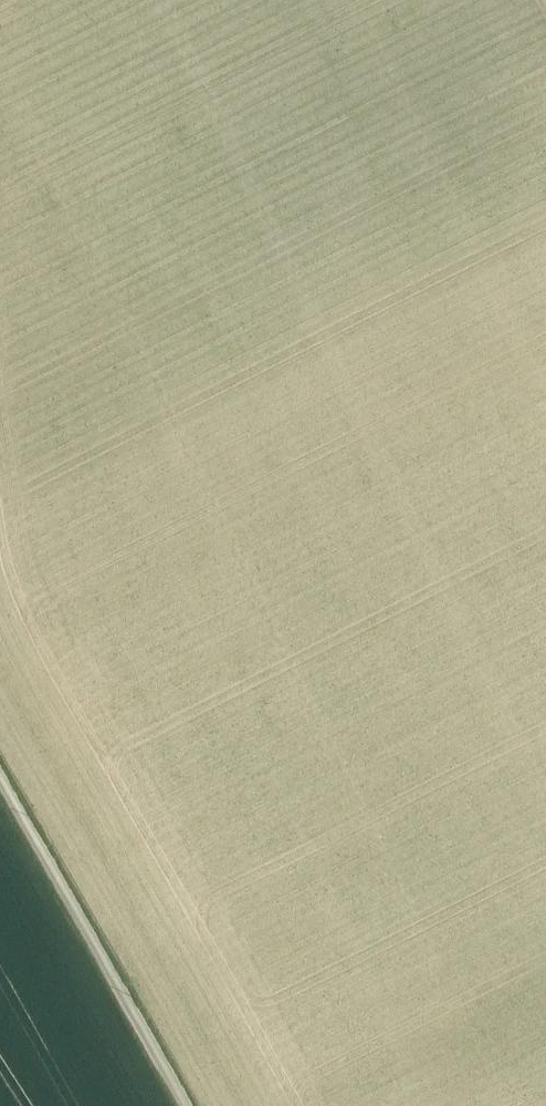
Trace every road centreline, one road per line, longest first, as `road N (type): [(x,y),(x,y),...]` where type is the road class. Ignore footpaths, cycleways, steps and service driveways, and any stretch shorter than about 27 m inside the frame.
road 1 (unclassified): [(192,1105),(0,758)]

